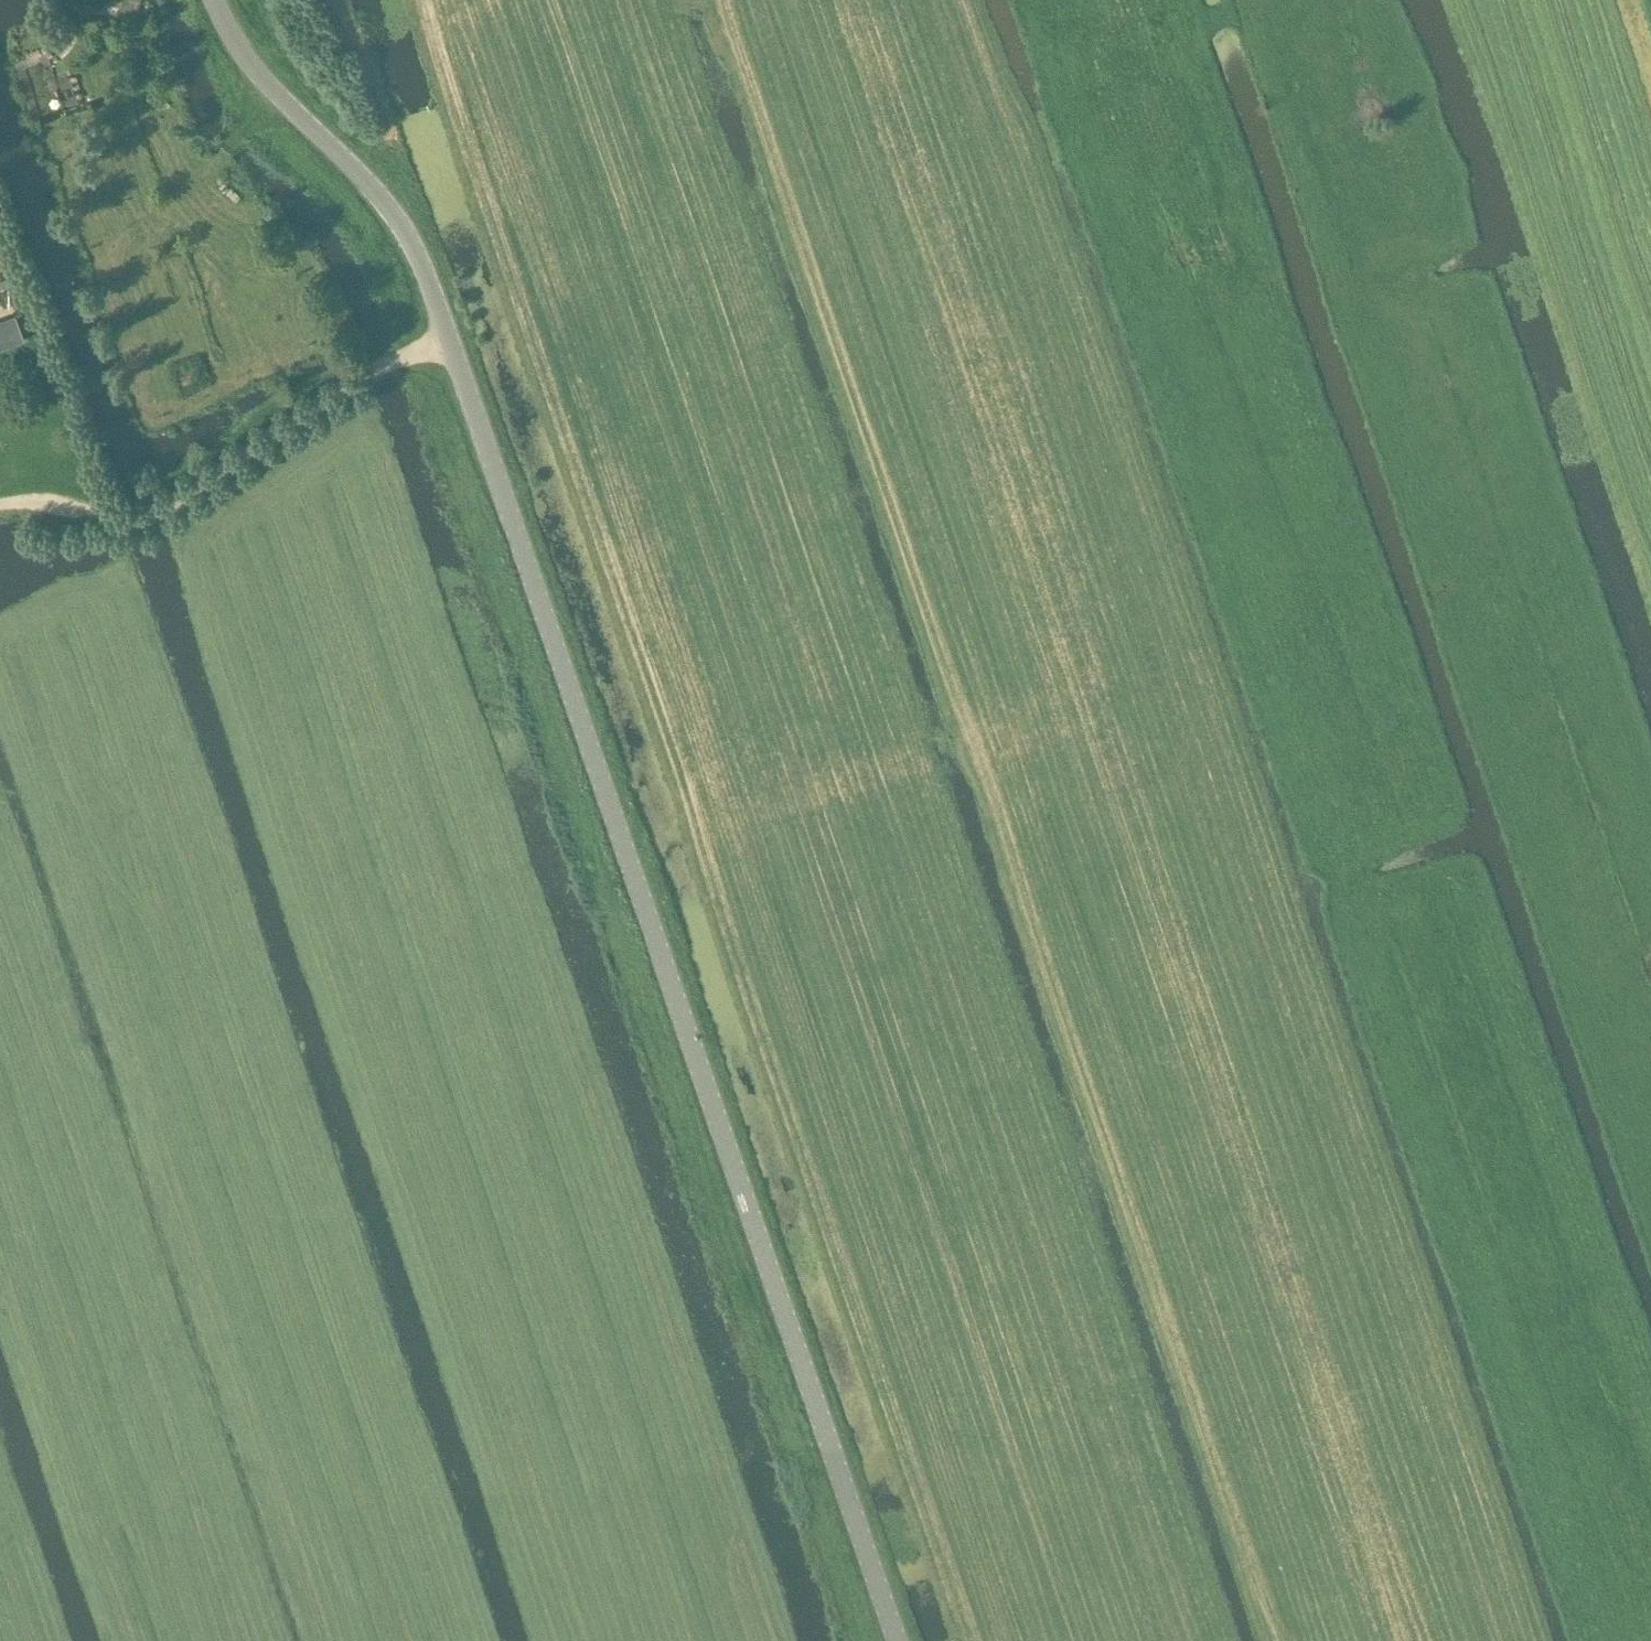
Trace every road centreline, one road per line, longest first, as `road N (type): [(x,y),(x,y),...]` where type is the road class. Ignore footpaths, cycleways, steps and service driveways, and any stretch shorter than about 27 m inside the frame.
road 1 (unclassified): [(894,1640),(418,259),(392,213),(238,50),(212,0)]

